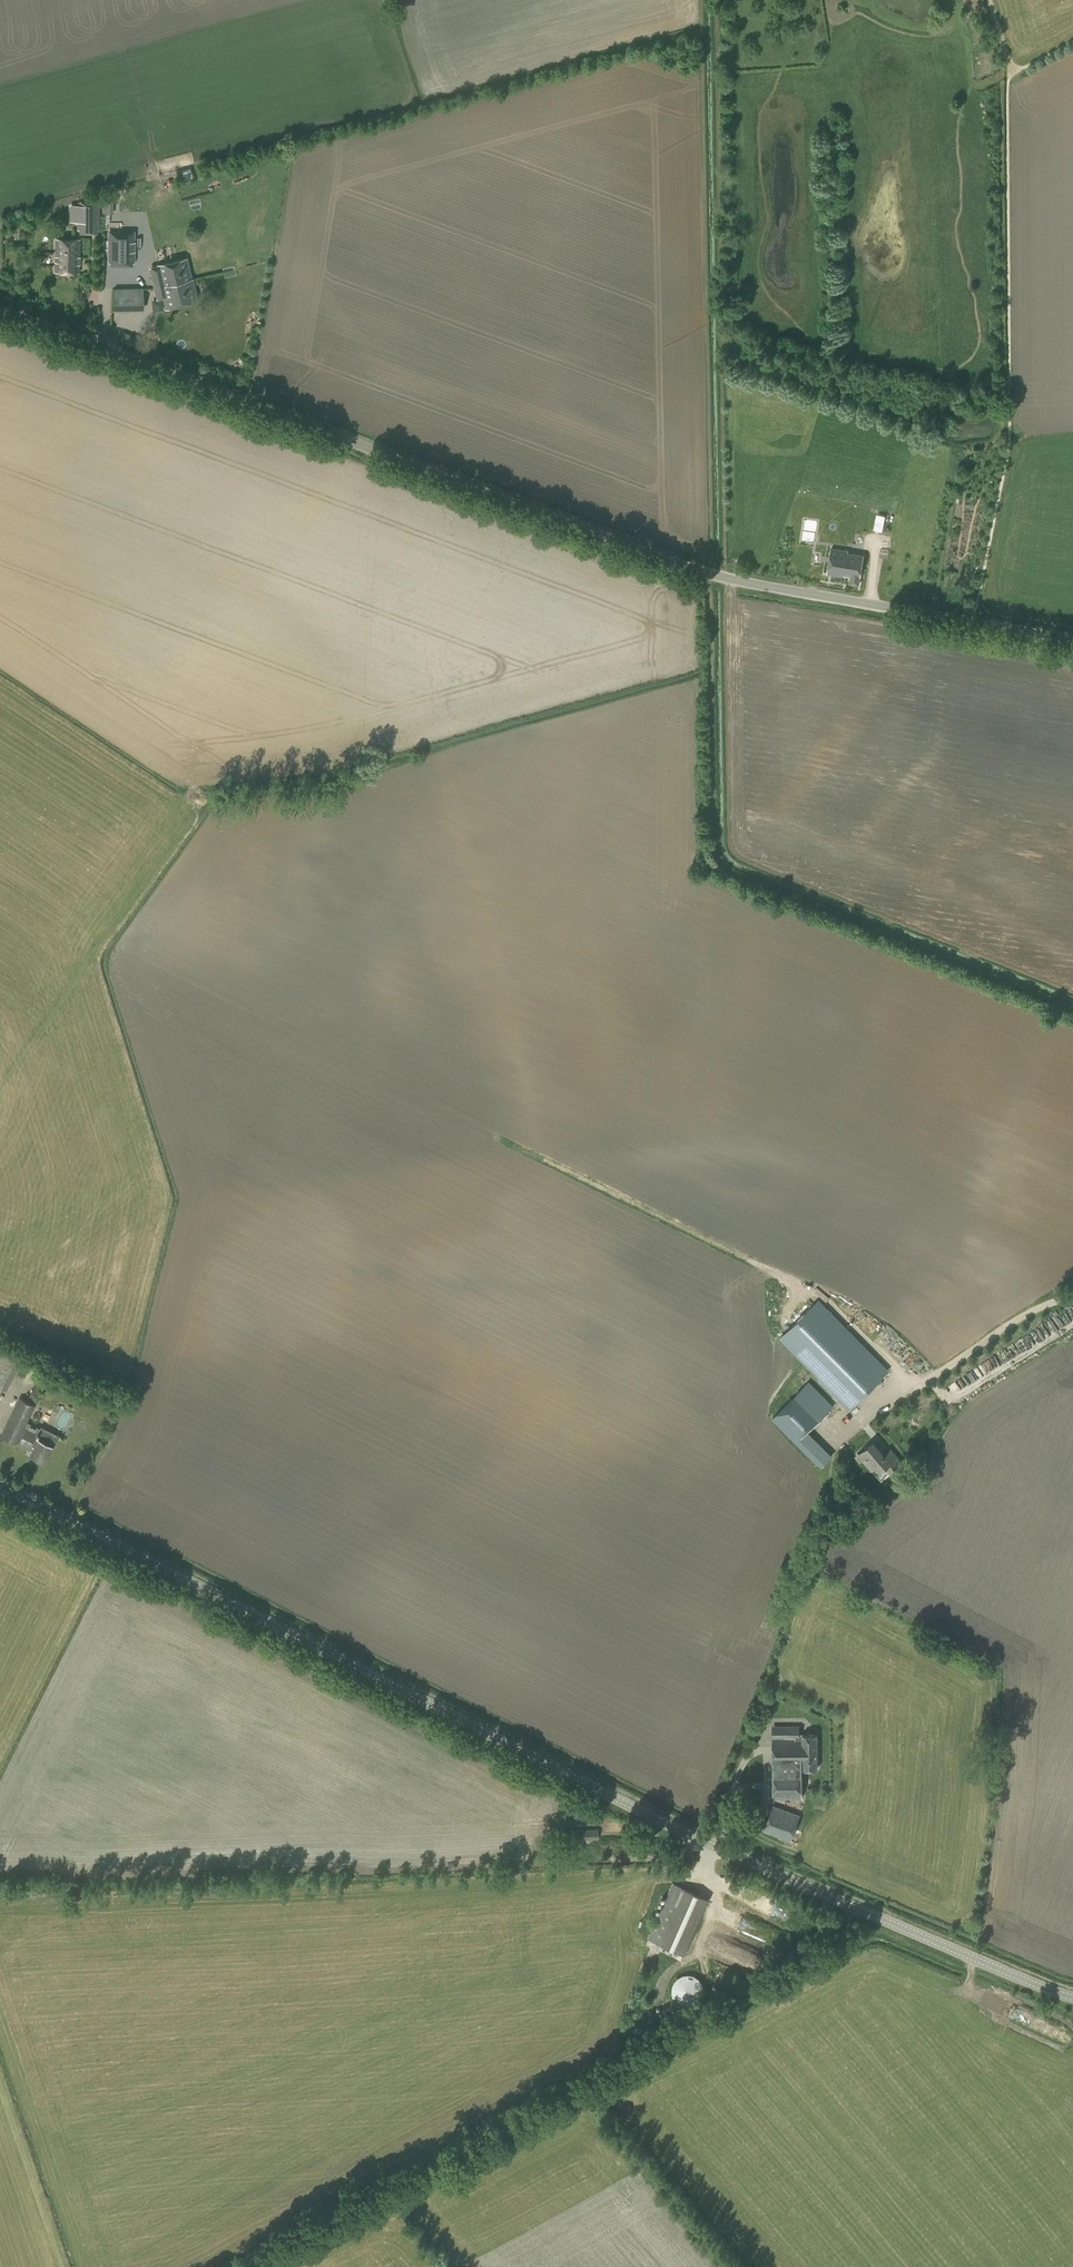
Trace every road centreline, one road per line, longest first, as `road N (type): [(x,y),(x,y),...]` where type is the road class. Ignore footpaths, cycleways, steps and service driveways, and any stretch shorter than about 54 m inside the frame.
road 1 (tertiary): [(1072,2003),(611,1801),(0,1495)]
road 2 (unclassified): [(1072,640),(716,575),(0,310)]

